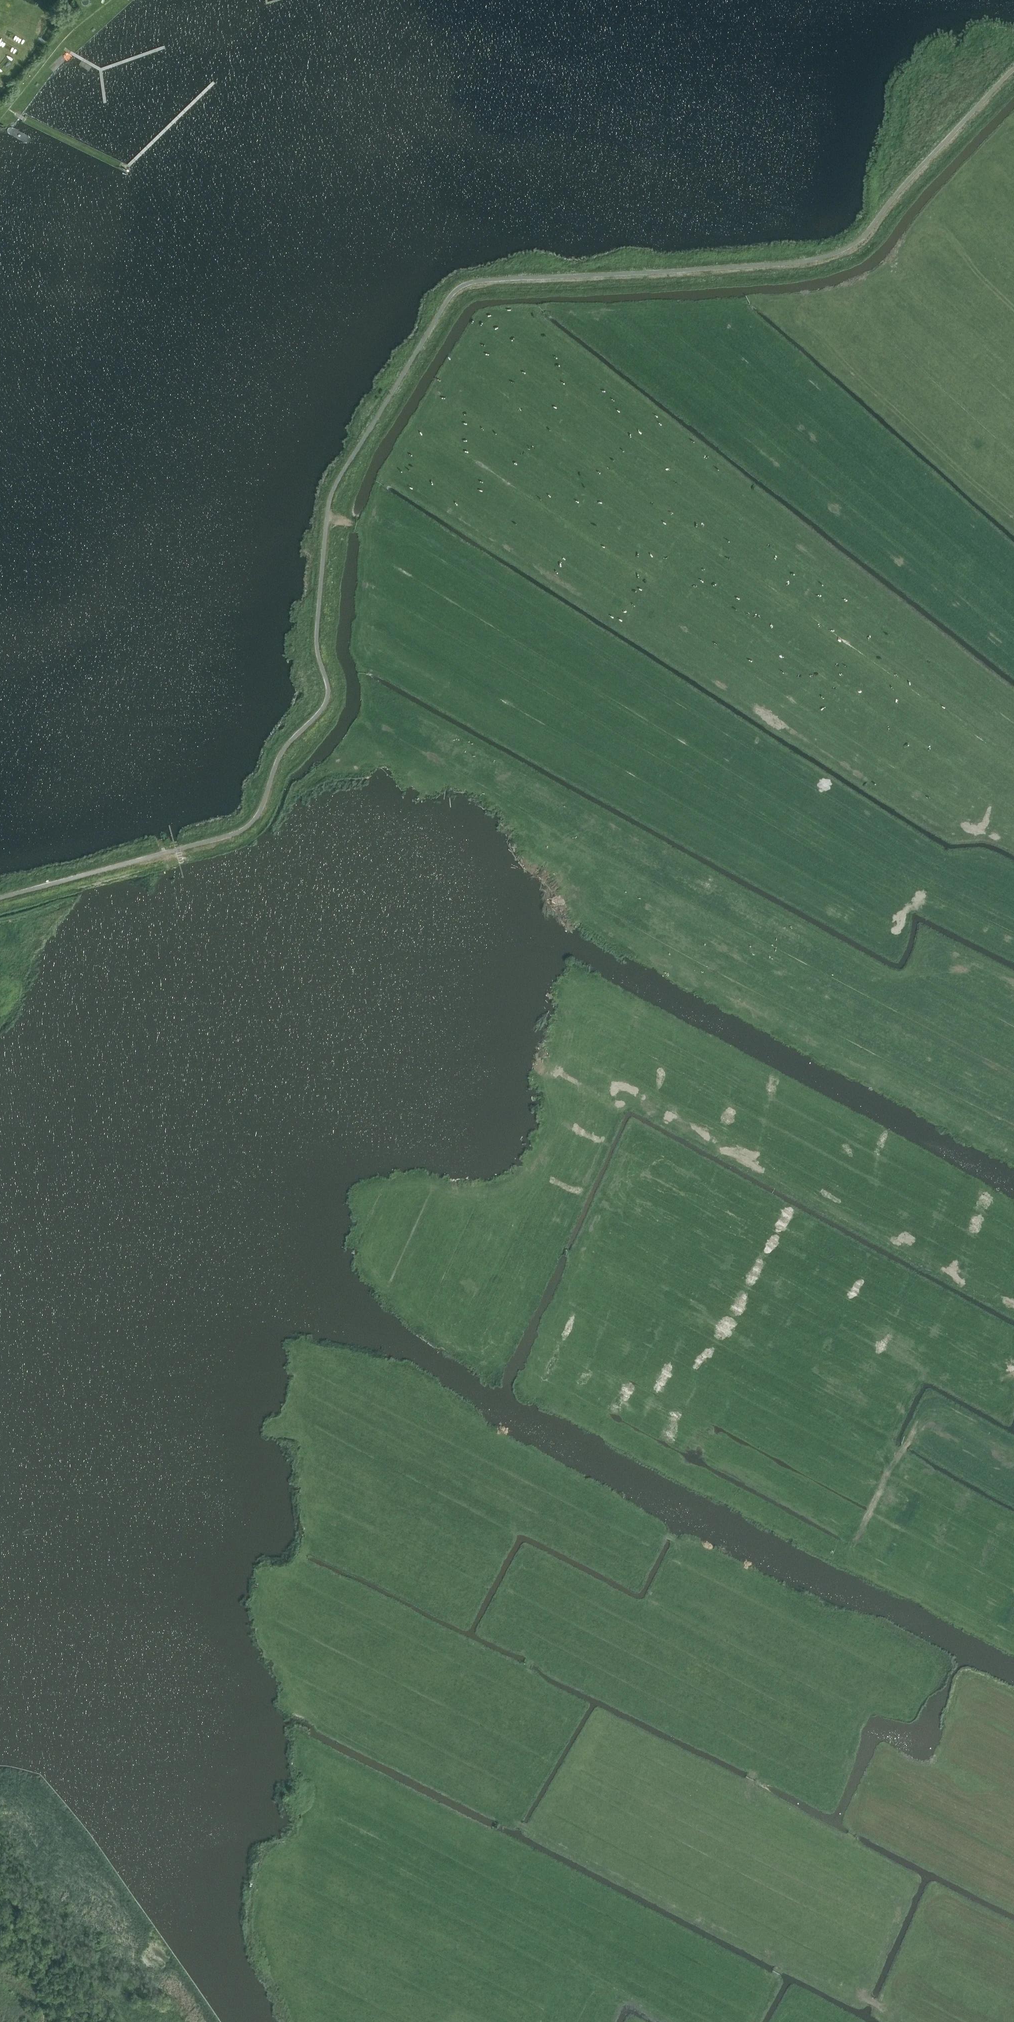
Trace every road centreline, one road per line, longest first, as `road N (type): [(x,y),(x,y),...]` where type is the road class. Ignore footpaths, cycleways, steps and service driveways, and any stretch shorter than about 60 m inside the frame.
road 1 (track): [(1013,1453),(942,1425),(919,1427),(893,1466)]
road 2 (track): [(456,581),(365,525),(327,519)]

